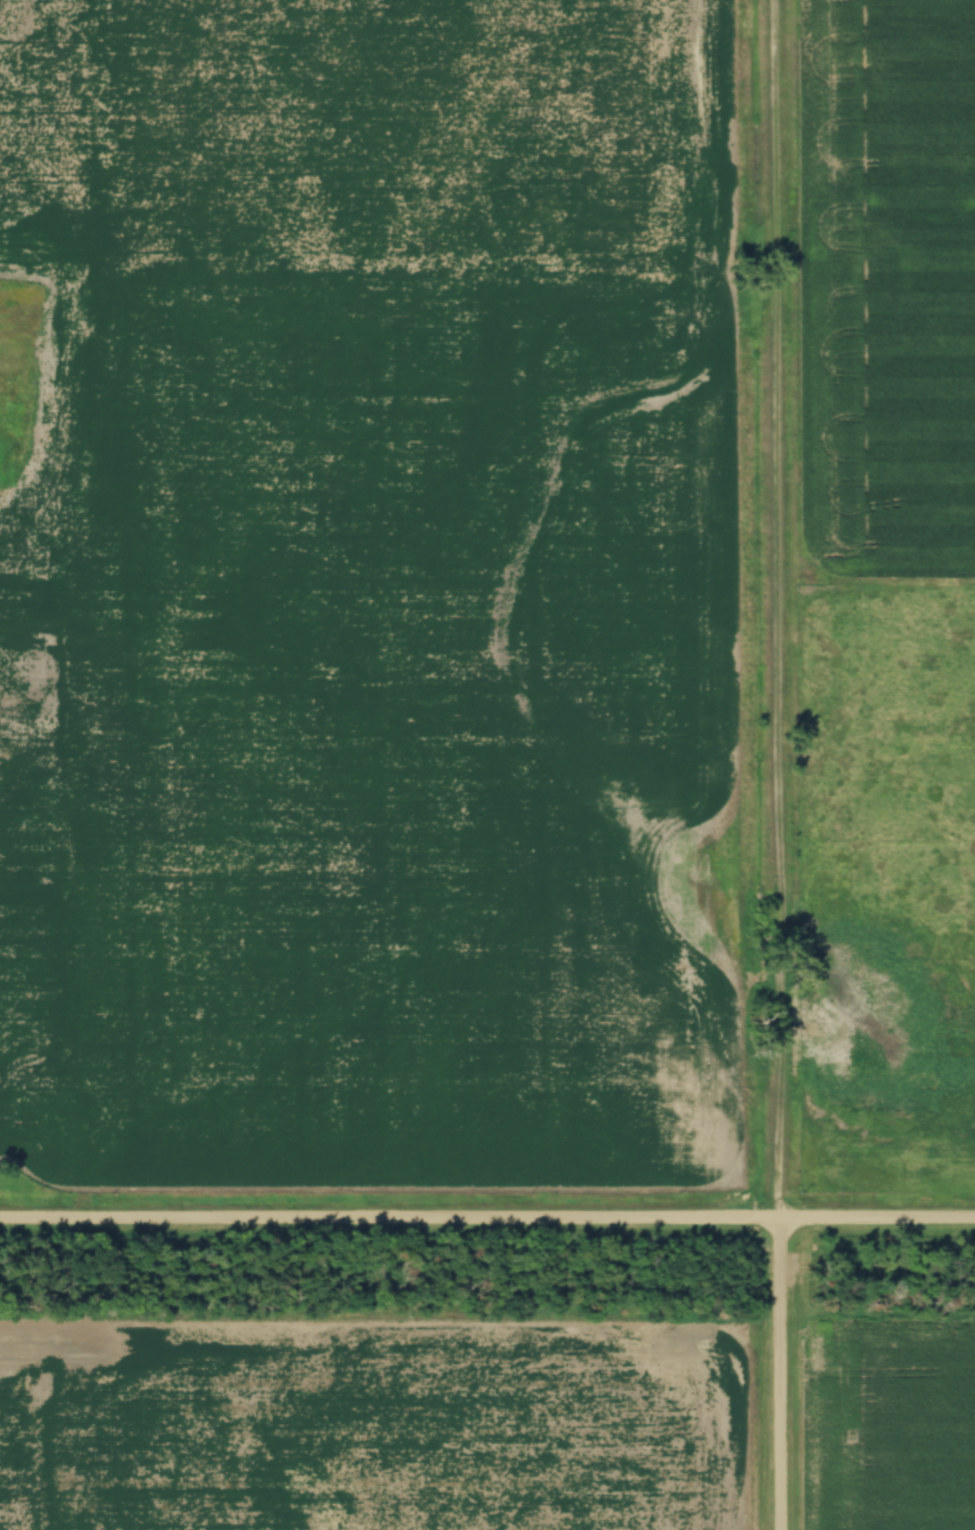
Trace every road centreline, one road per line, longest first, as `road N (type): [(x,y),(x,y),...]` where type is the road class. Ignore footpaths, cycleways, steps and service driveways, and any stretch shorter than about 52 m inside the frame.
road 1 (residential): [(781,1529),(774,0)]
road 2 (residential): [(0,1217),(974,1217)]

